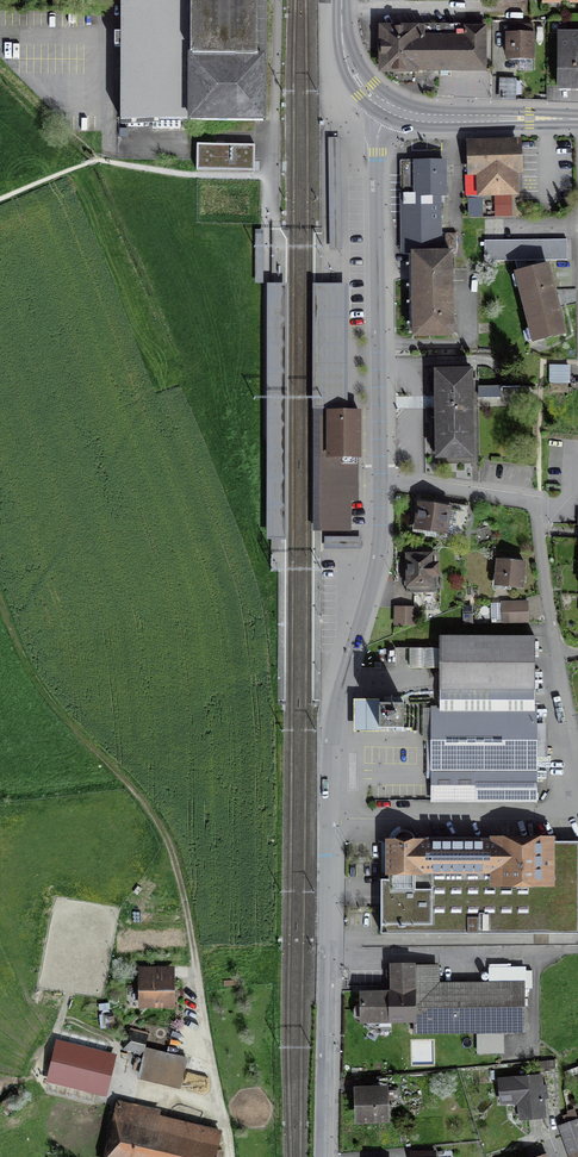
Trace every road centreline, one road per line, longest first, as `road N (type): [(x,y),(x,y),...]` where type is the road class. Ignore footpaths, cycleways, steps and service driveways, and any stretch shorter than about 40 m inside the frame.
road 1 (residential): [(326,1156),(331,728),(377,558),(381,485)]
road 2 (track): [(0,594),(43,691),(136,793),(168,841),(197,971)]
road 3 (residential): [(381,485),(376,143),(387,107)]
road 4 (residential): [(381,485),(535,504),(558,655)]
road 5 (secondary): [(387,107),(422,118),(577,120)]
road 6 (secondary): [(342,0),(348,65),(387,107)]

